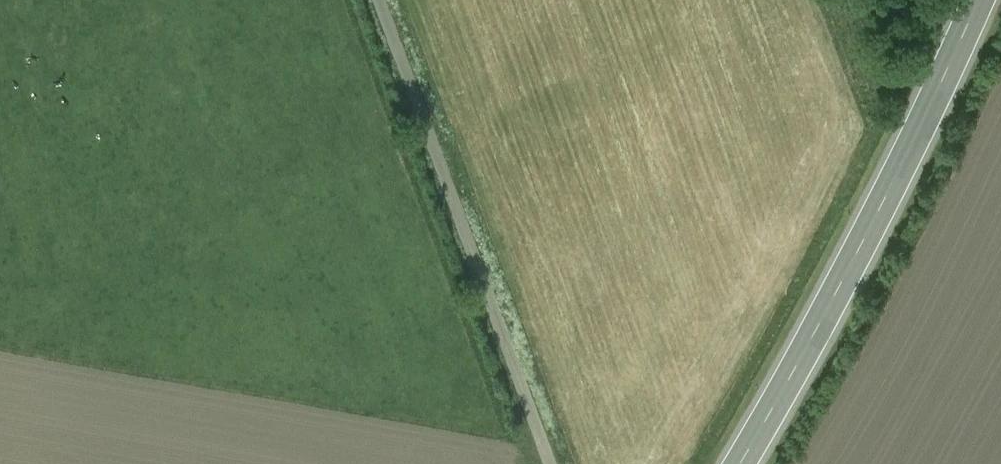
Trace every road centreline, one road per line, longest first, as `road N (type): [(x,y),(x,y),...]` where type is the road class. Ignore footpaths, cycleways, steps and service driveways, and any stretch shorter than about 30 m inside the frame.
road 1 (secondary): [(740,463),(838,288),(978,0)]
road 2 (unclassified): [(380,0),(551,463)]

